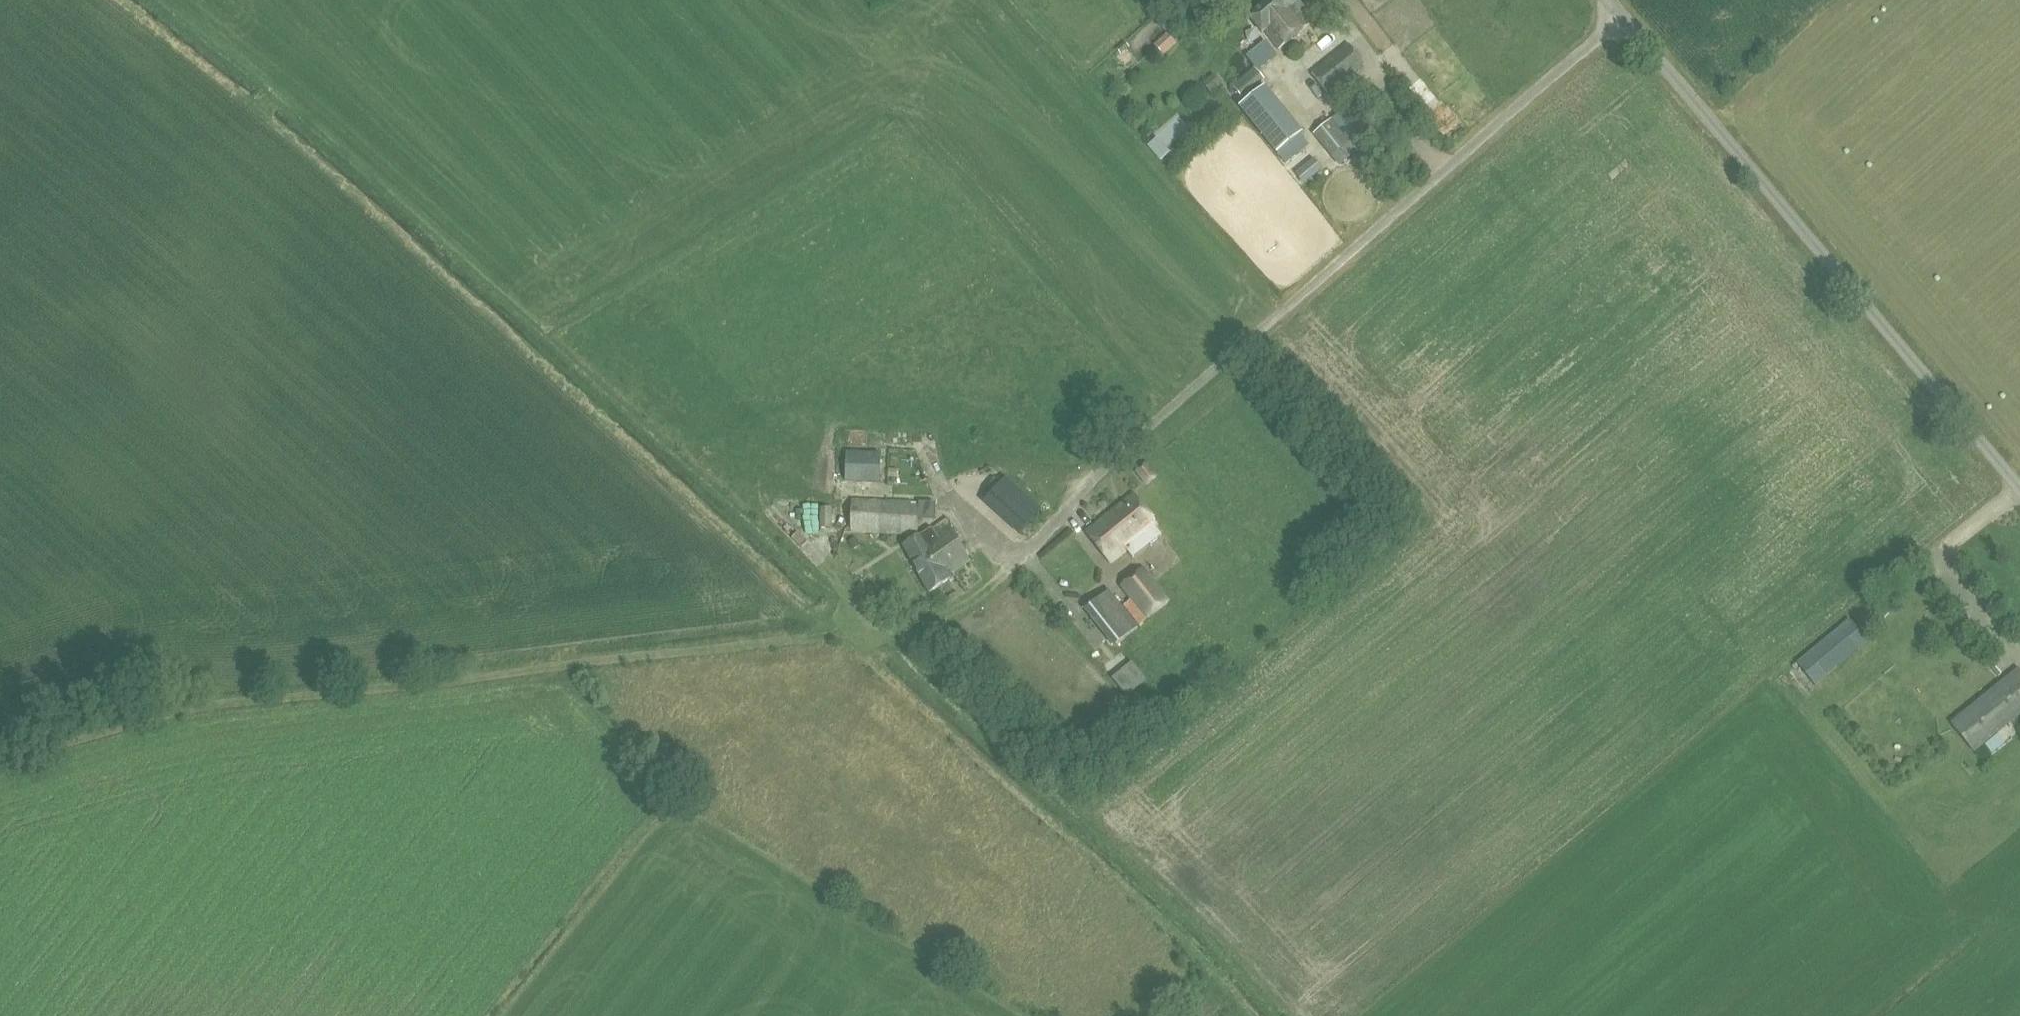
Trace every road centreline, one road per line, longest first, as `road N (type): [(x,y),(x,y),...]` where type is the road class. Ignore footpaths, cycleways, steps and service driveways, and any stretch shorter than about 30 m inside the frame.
road 1 (track): [(0,759),(182,713),(907,628),(960,608),(1005,574)]
road 2 (unclassified): [(1005,574),(1117,456),(1624,14)]
road 3 (unclassified): [(2019,485),(1624,14)]

